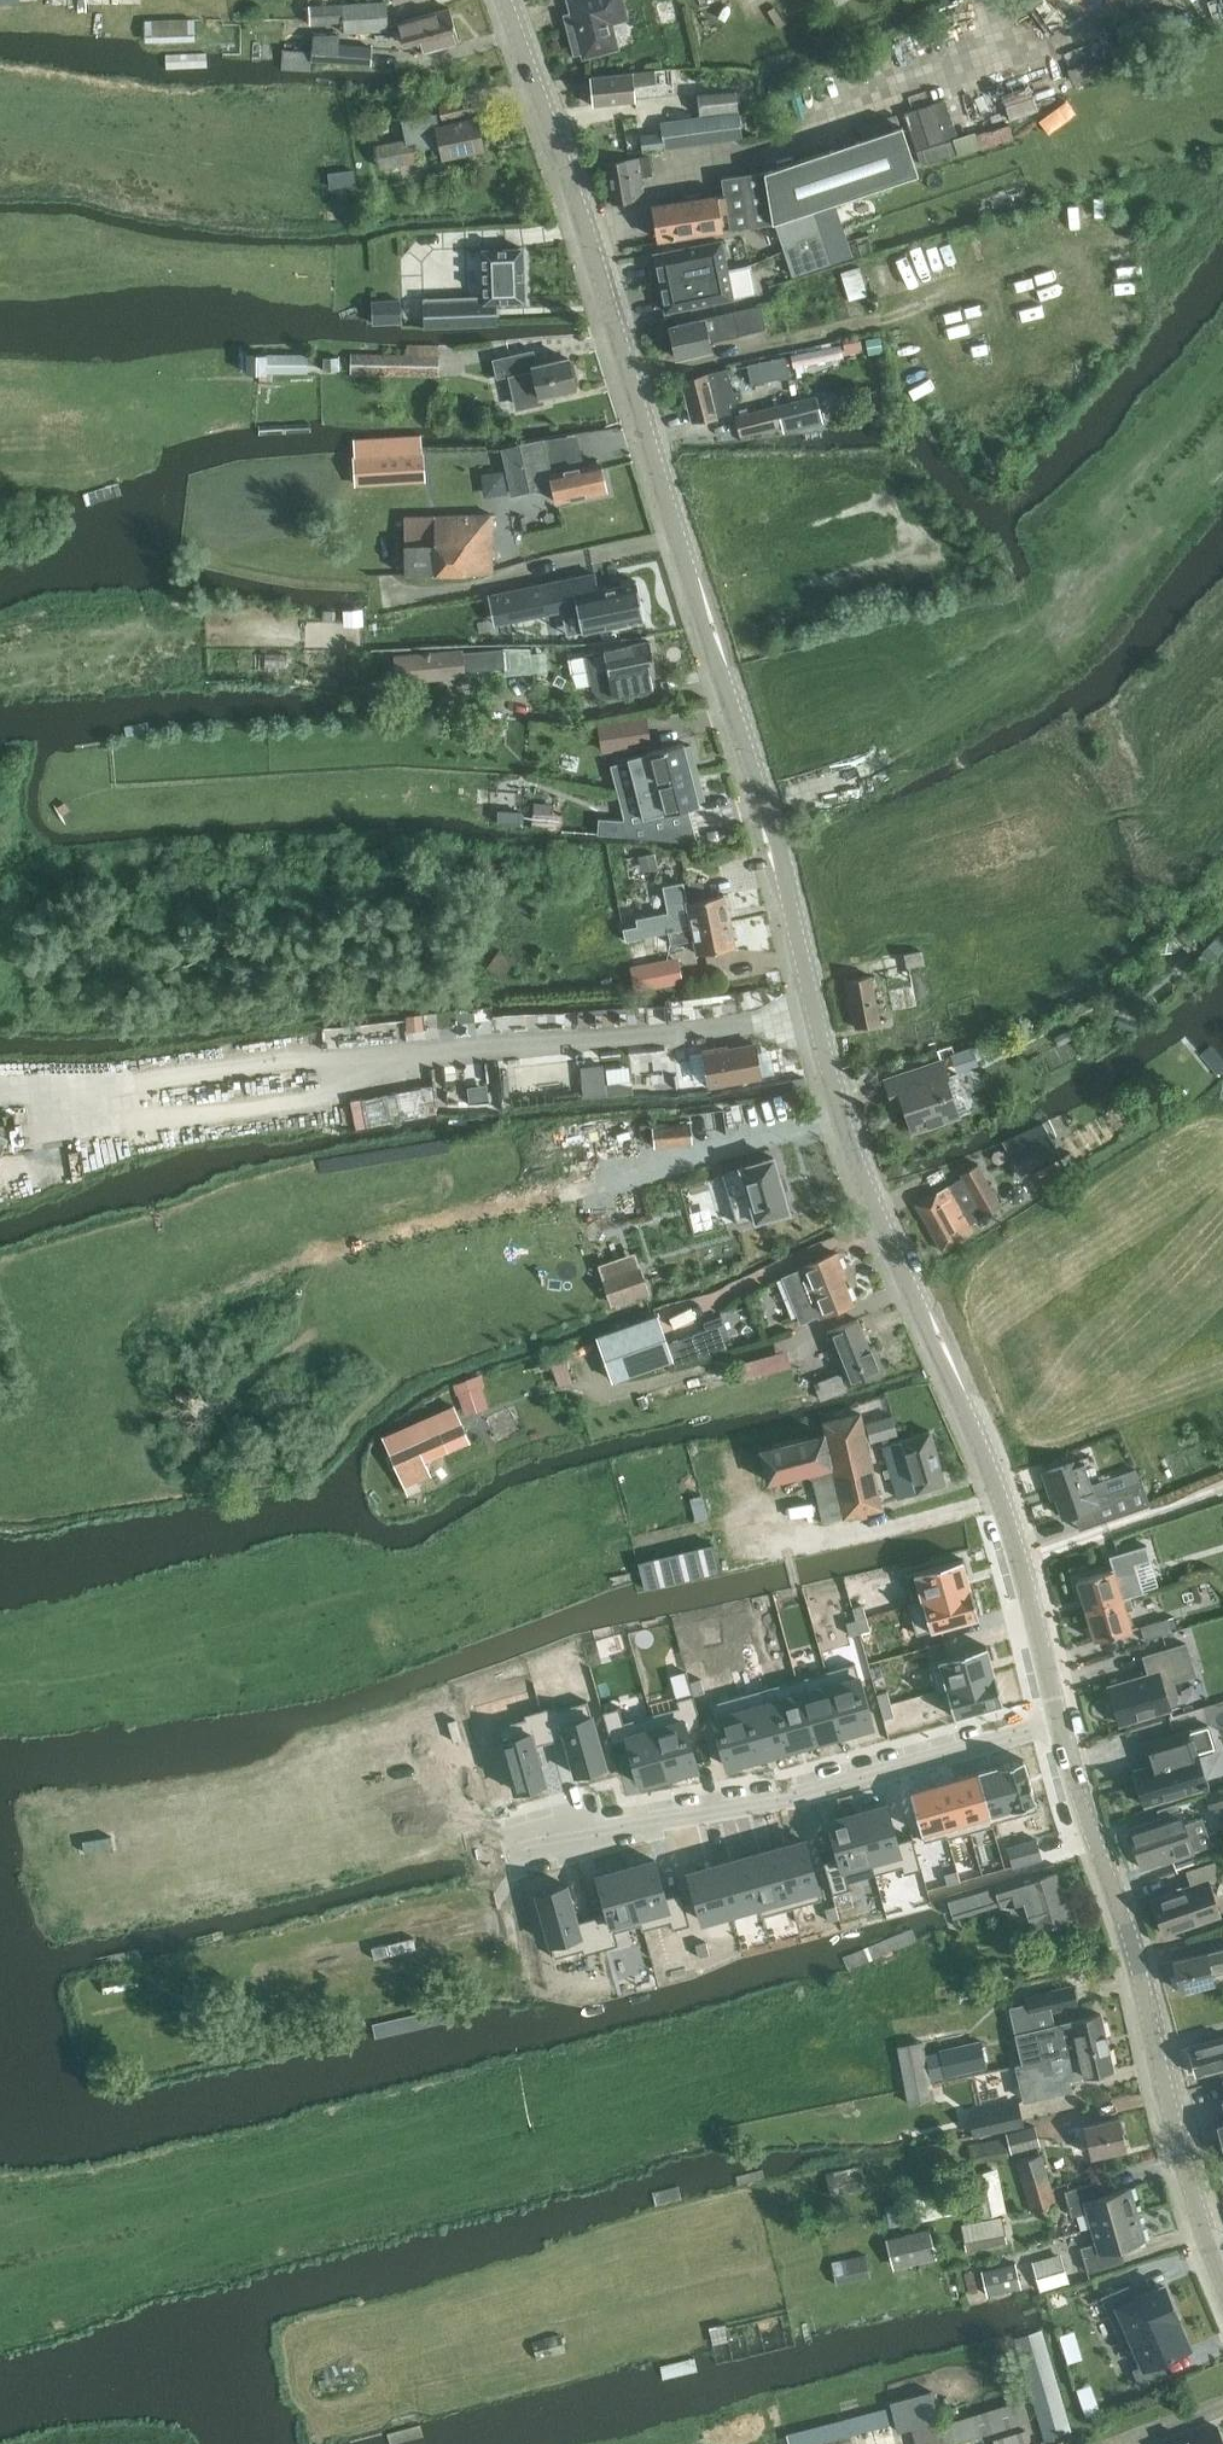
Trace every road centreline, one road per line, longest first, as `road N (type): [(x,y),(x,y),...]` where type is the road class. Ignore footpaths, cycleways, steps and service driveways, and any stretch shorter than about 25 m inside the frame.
road 1 (tertiary): [(1064,1724),(999,1484),(866,1176),(615,308),(506,0)]
road 2 (tertiary): [(1222,2283),(1195,2202),(1138,1952),(1086,1815),(1064,1724)]
road 3 (residential): [(843,1776),(1064,1724)]

